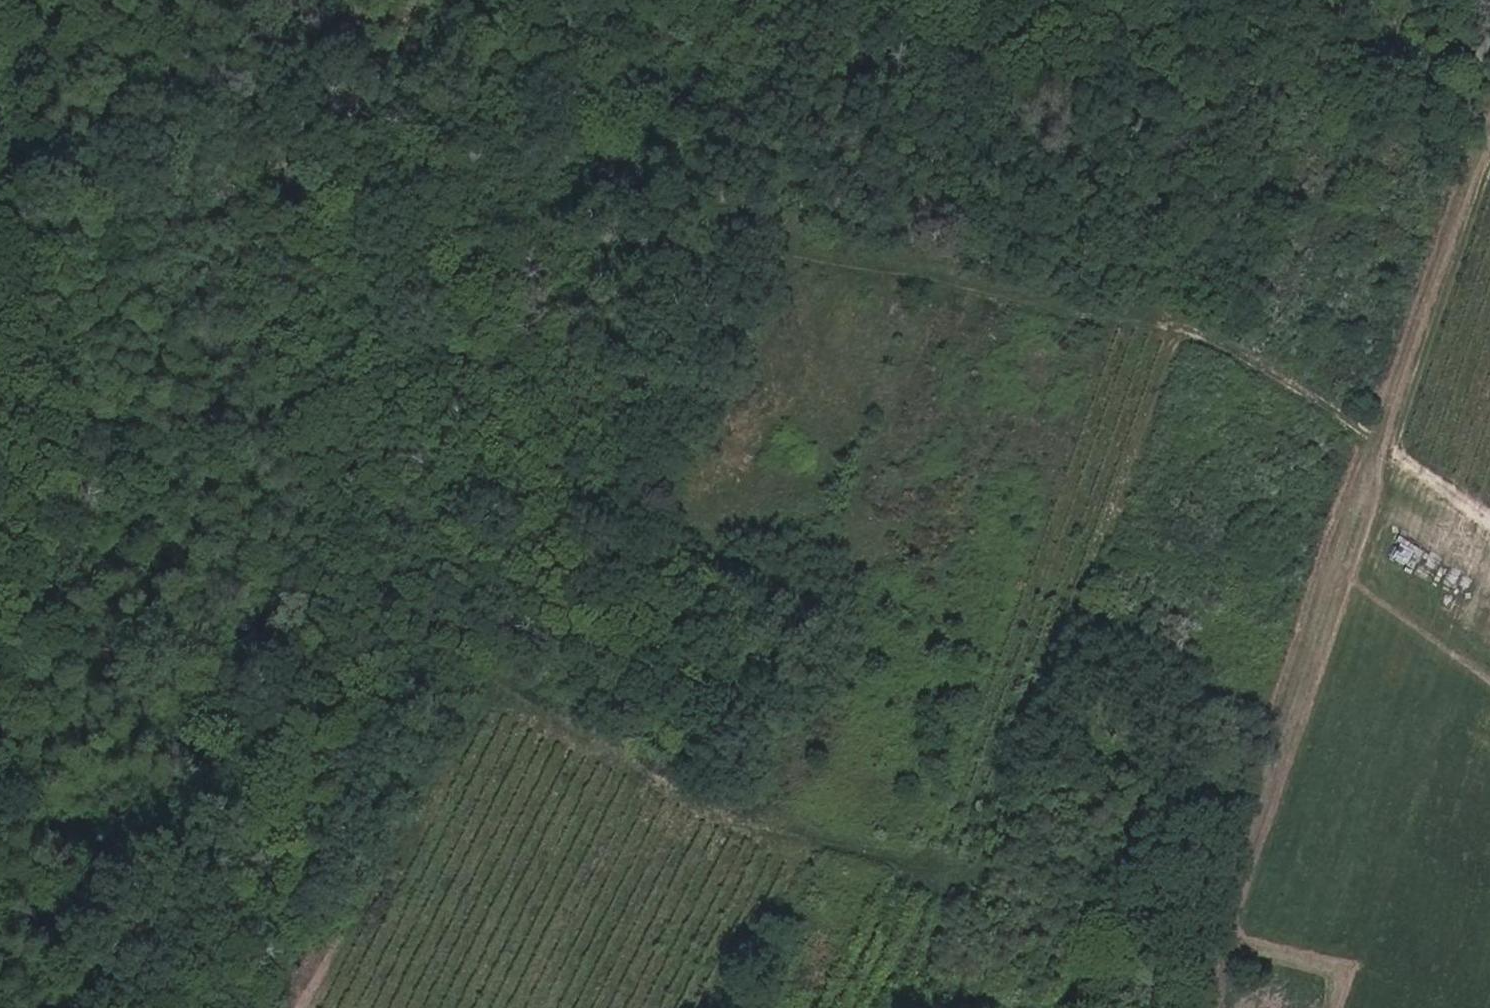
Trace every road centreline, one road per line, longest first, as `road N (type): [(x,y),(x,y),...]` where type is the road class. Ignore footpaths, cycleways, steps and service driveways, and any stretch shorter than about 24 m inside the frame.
road 1 (unclassified): [(1396,0),(1383,39),(1489,111)]

